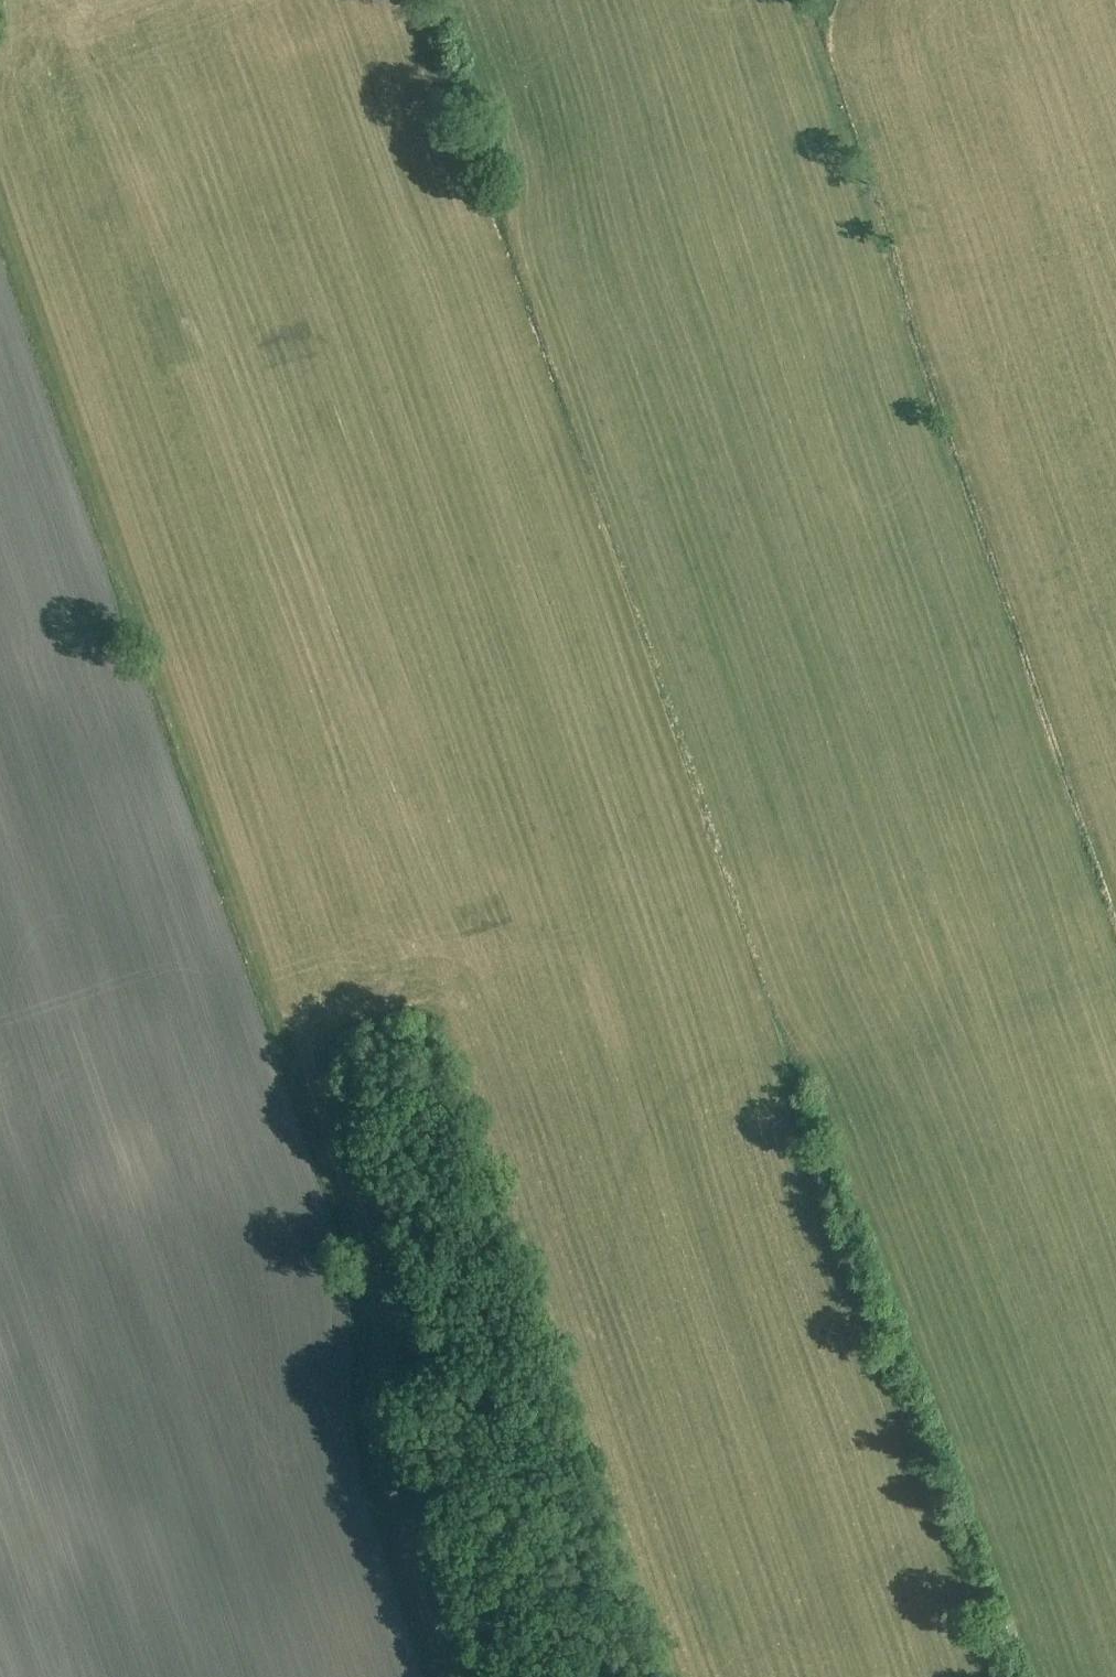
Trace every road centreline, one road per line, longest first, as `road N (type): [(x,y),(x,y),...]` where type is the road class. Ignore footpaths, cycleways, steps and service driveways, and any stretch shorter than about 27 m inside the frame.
road 1 (track): [(0,230),(289,1067),(359,1244),(363,1440),(440,1676)]

